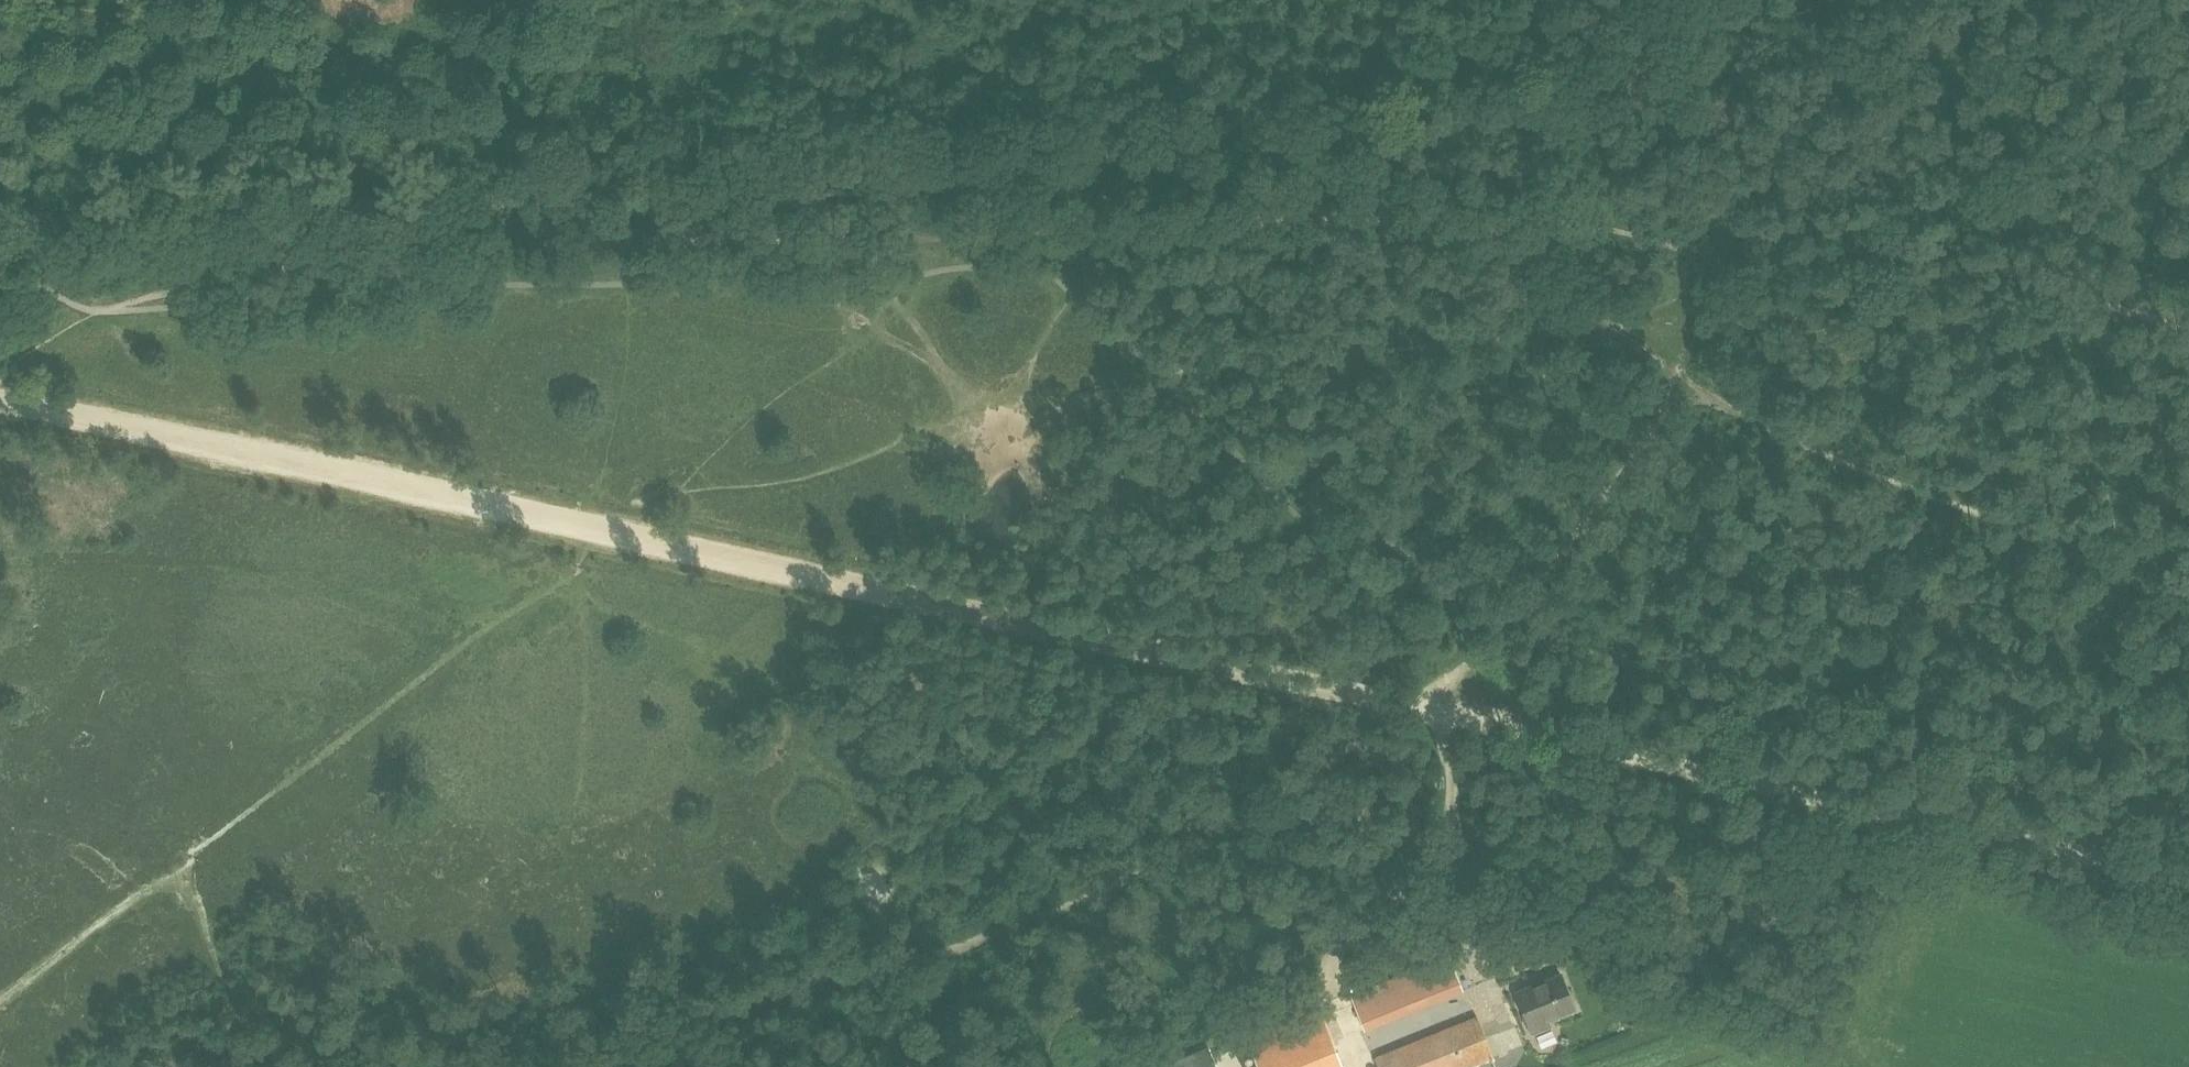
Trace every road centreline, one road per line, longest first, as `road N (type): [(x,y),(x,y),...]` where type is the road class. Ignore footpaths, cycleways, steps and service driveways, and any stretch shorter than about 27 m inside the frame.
road 1 (track): [(1368,693),(0,401)]
road 2 (track): [(2188,878),(1573,742)]
road 3 (track): [(1573,742),(1368,693)]

